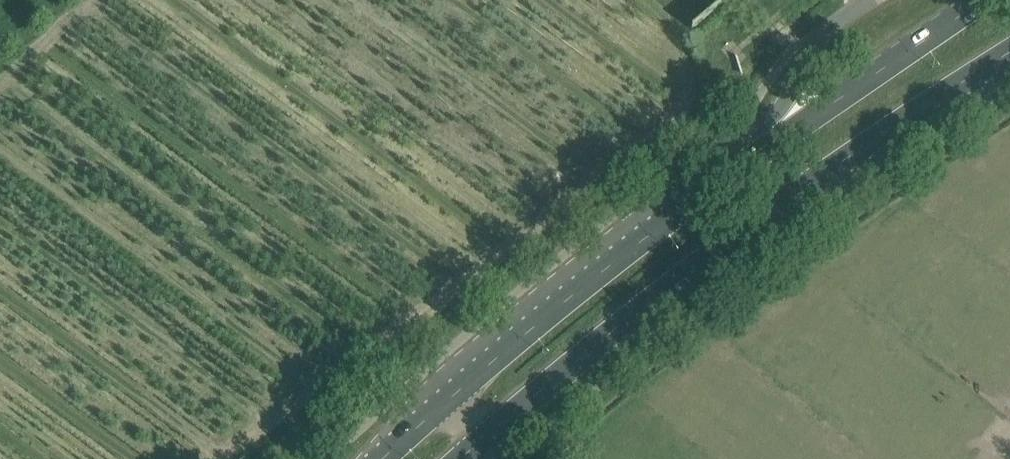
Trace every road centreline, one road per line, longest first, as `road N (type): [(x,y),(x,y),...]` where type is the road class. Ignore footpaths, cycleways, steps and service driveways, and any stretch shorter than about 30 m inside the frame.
road 1 (primary): [(479,441),(708,262),(1009,56)]
road 2 (primary): [(717,184),(445,403)]
road 3 (primary): [(982,0),(717,184)]
road 4 (primary): [(819,38),(762,130),(717,184)]

